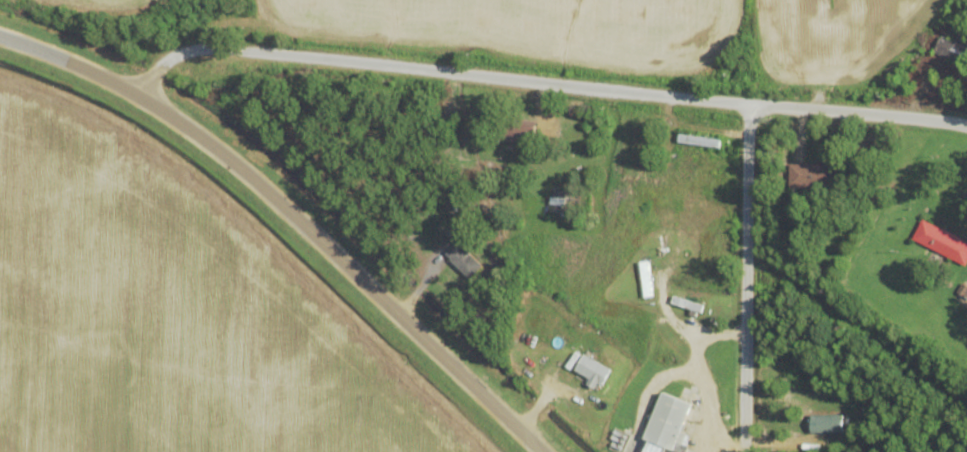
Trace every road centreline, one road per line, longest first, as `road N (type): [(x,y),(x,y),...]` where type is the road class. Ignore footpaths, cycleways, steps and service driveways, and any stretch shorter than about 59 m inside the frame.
road 1 (residential): [(966,124),(230,48),(169,56),(138,96)]
road 2 (secondary): [(542,451),(195,131),(138,96)]
road 3 (residential): [(741,451),(748,103)]
road 4 (secondary): [(0,37),(138,96)]

